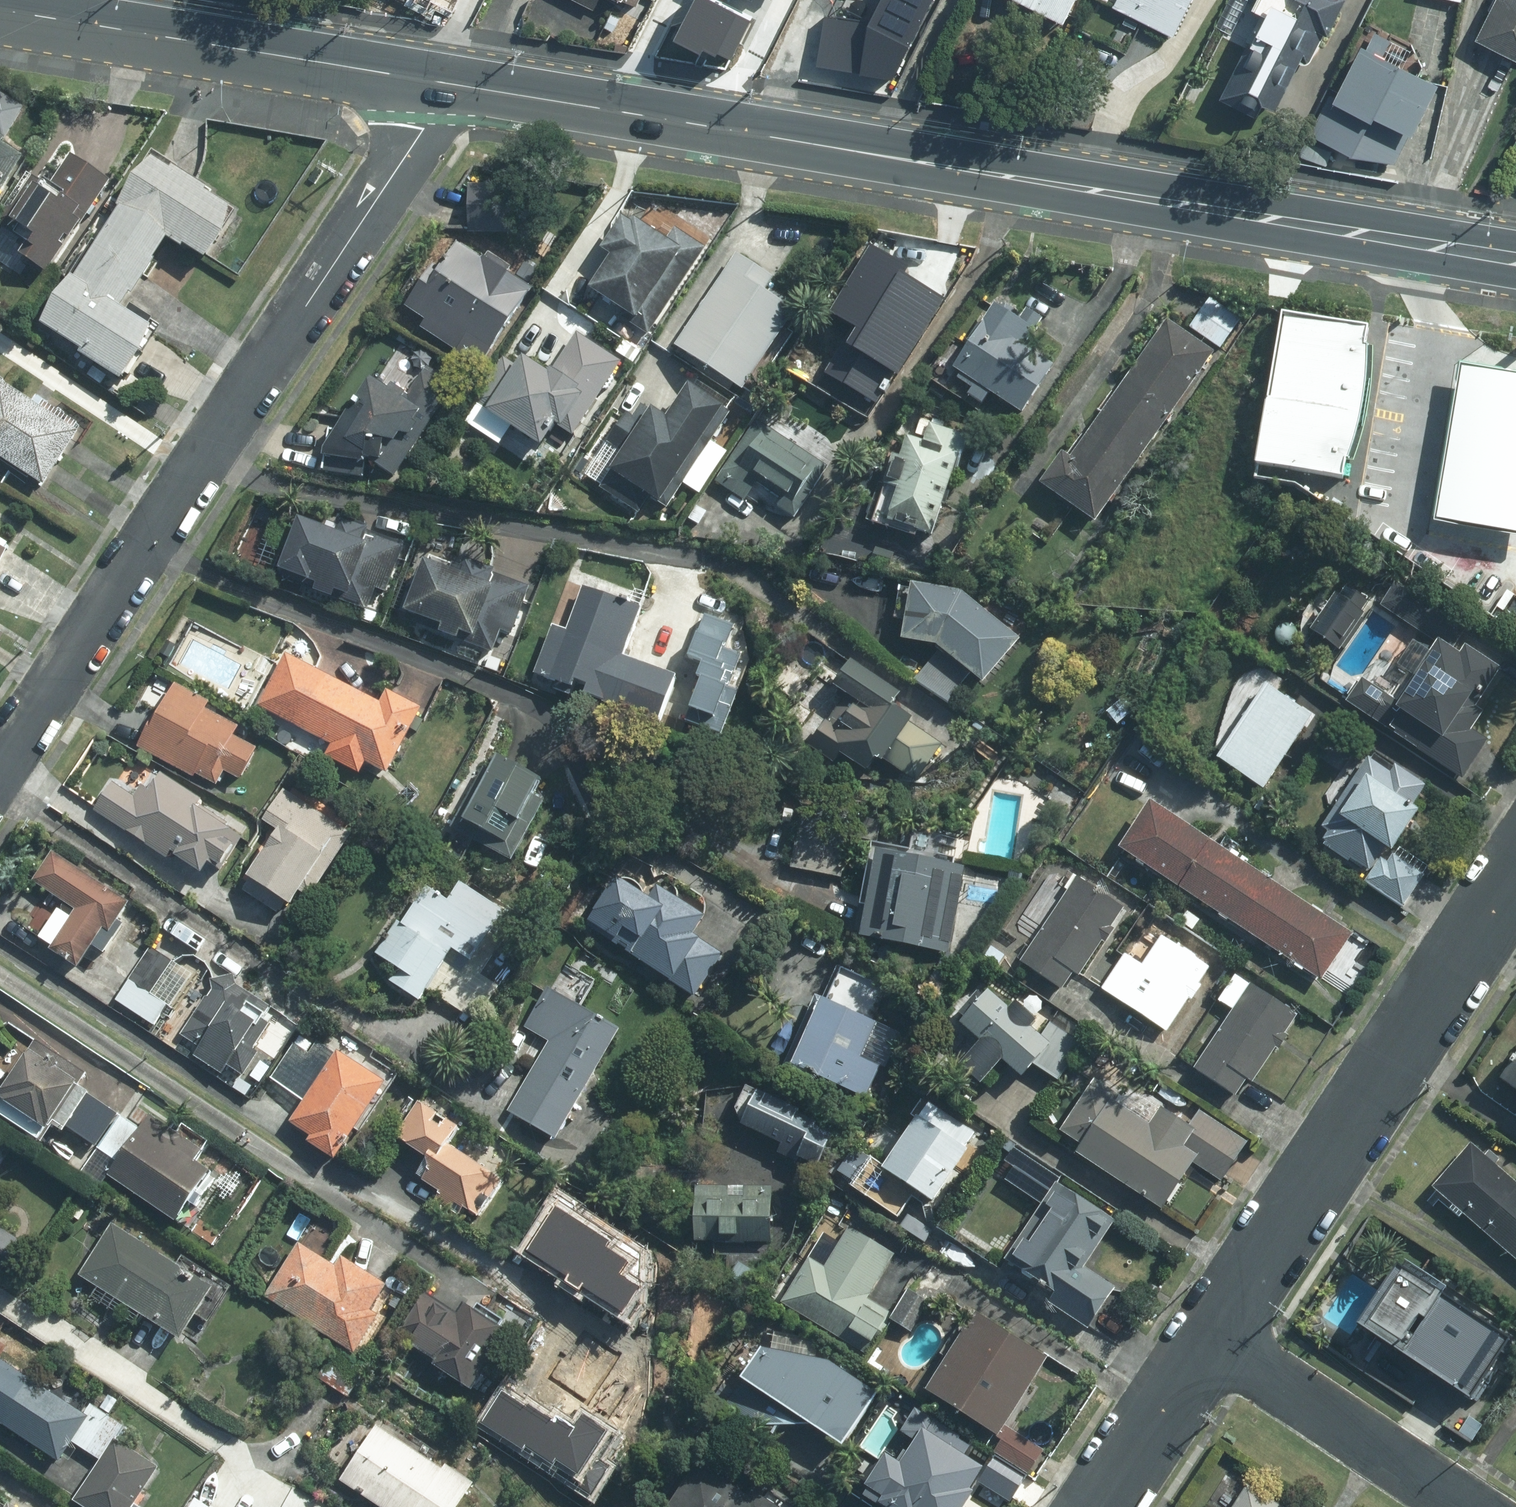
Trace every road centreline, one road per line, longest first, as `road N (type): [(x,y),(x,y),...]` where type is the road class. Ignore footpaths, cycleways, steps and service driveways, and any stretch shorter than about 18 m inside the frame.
road 1 (primary): [(454,82),(1515,261)]
road 2 (residential): [(454,82),(0,775)]
road 3 (residential): [(1515,871),(1211,1335)]
road 4 (primary): [(0,8),(454,82)]
road 5 (residential): [(1211,1335),(1464,1506)]
road 6 (residential): [(1211,1335),(1098,1506)]

